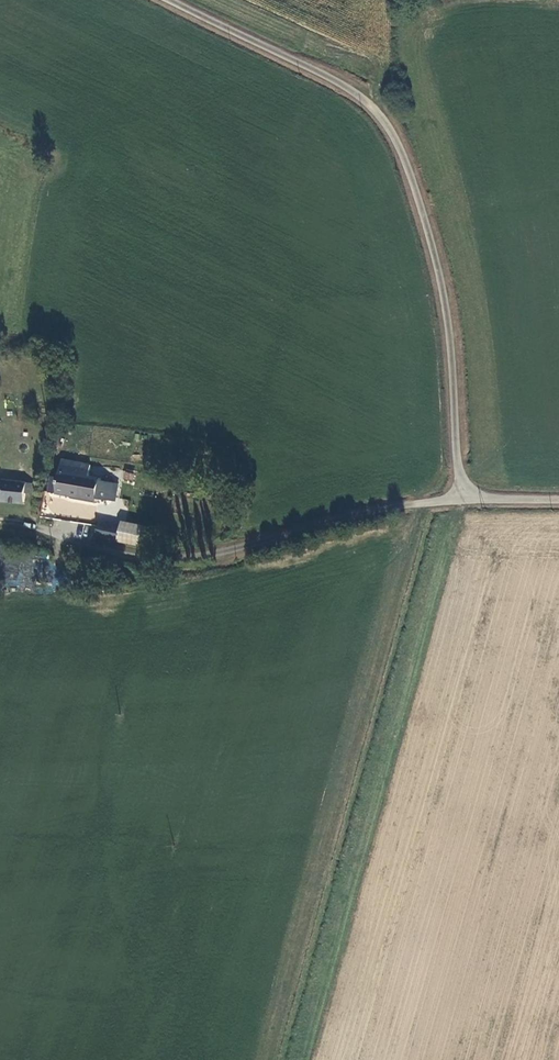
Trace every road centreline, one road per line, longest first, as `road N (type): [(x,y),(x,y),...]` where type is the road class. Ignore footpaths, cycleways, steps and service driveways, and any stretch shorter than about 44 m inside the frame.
road 1 (unclassified): [(171,0),(324,75),(365,99),(389,126),(444,291),(459,499)]
road 2 (unclassified): [(459,499),(160,559),(30,526)]

